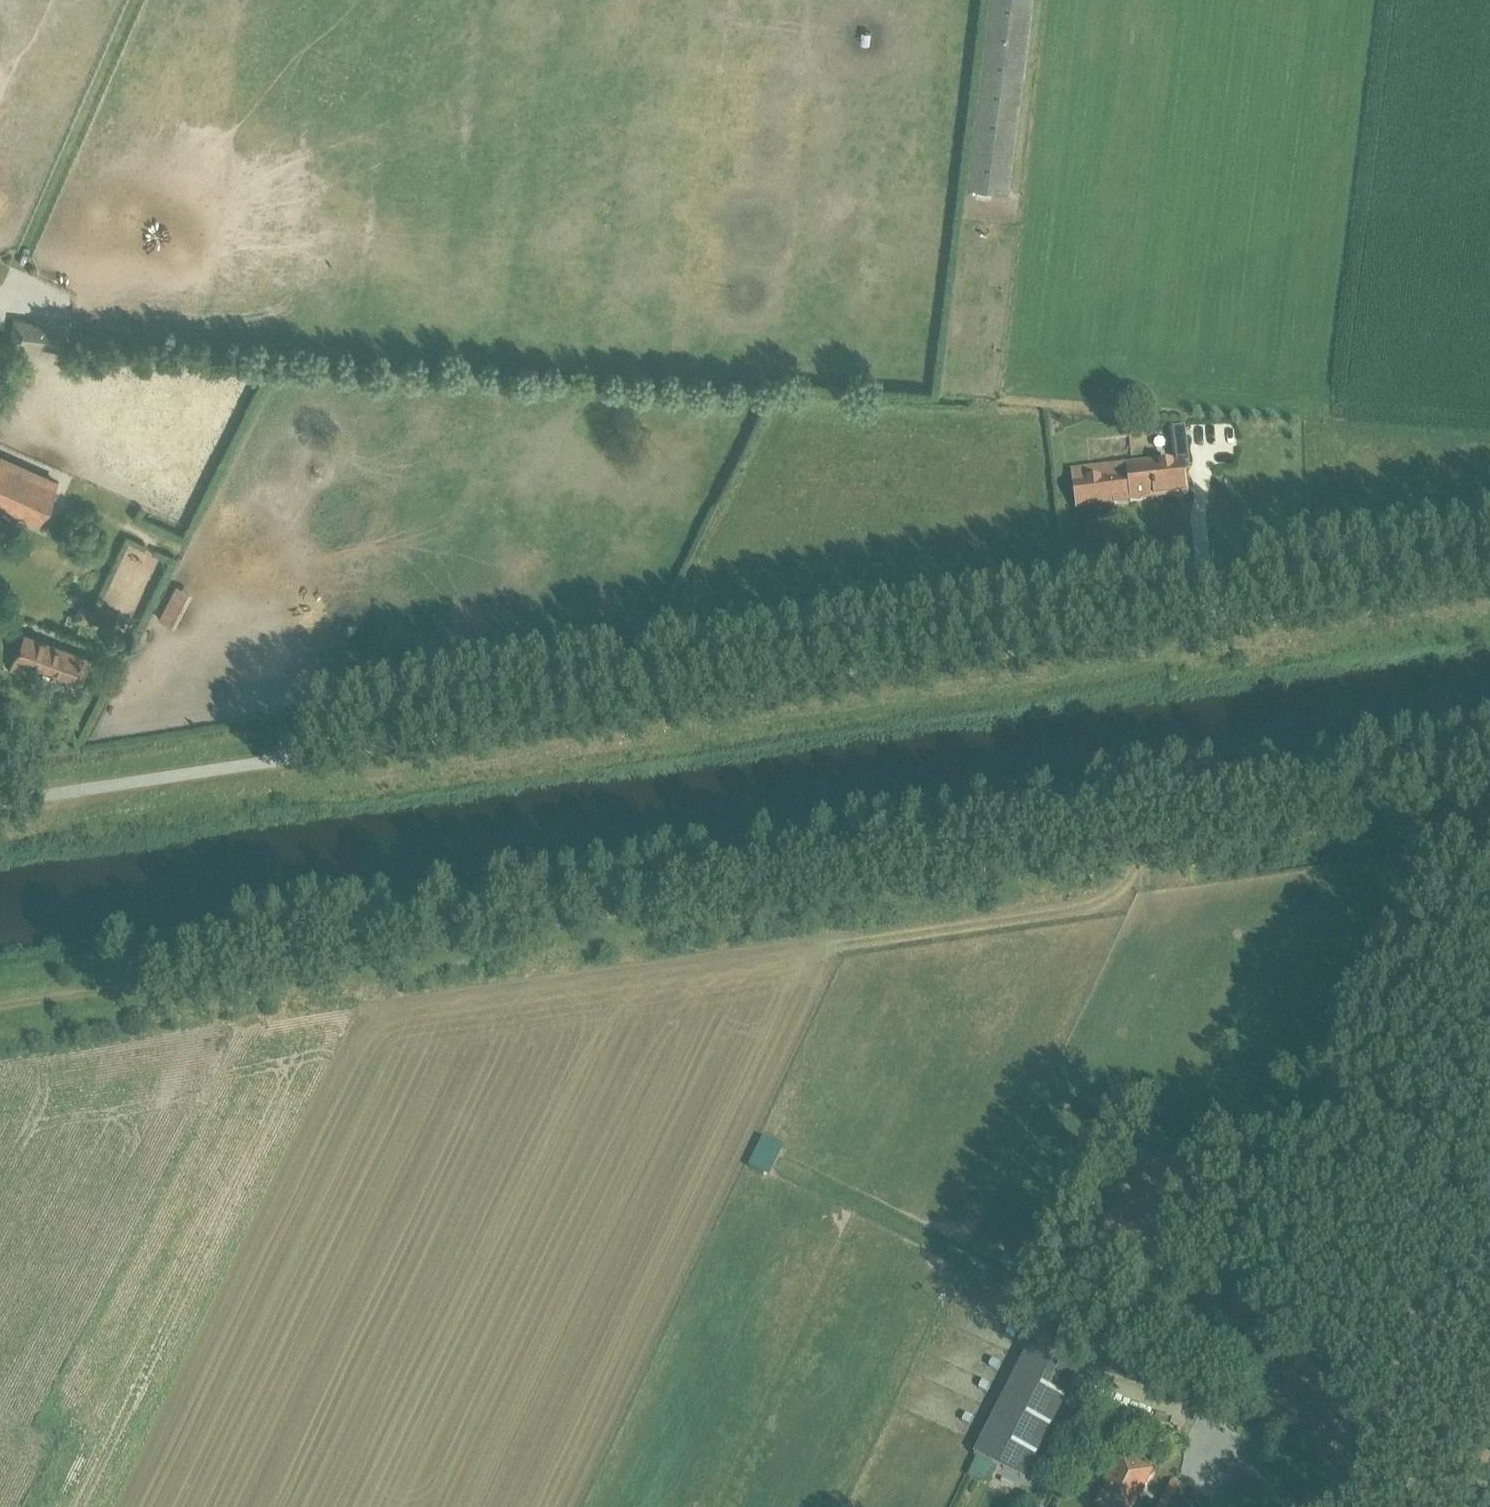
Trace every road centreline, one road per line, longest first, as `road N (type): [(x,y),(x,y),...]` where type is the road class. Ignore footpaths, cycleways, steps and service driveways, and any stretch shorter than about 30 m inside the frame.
road 1 (unclassified): [(1489,589),(0,809)]
road 2 (track): [(1489,790),(0,1008)]
road 3 (unclassified): [(1407,1506),(1489,1340)]

